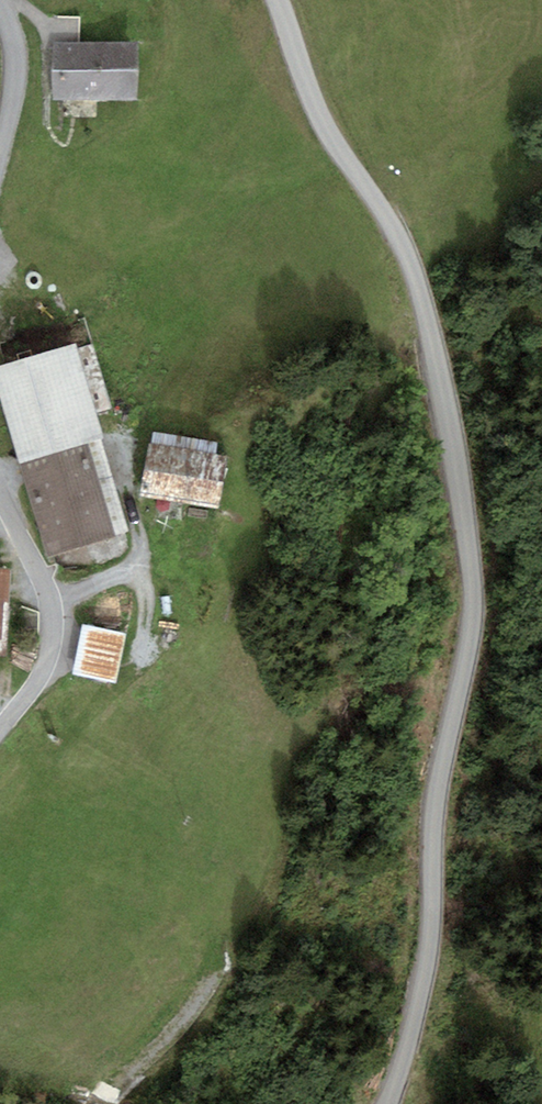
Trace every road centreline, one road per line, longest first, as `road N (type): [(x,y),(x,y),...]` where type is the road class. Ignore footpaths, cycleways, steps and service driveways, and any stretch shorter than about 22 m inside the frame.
road 1 (unclassified): [(385,1103),(429,947),(440,764),(469,647),(473,584),(424,303),(396,232),(320,118),(277,0)]
road 2 (unclassified): [(0,505),(40,623),(41,668),(0,721)]
road 3 (unclassified): [(0,3),(18,66),(0,150)]

